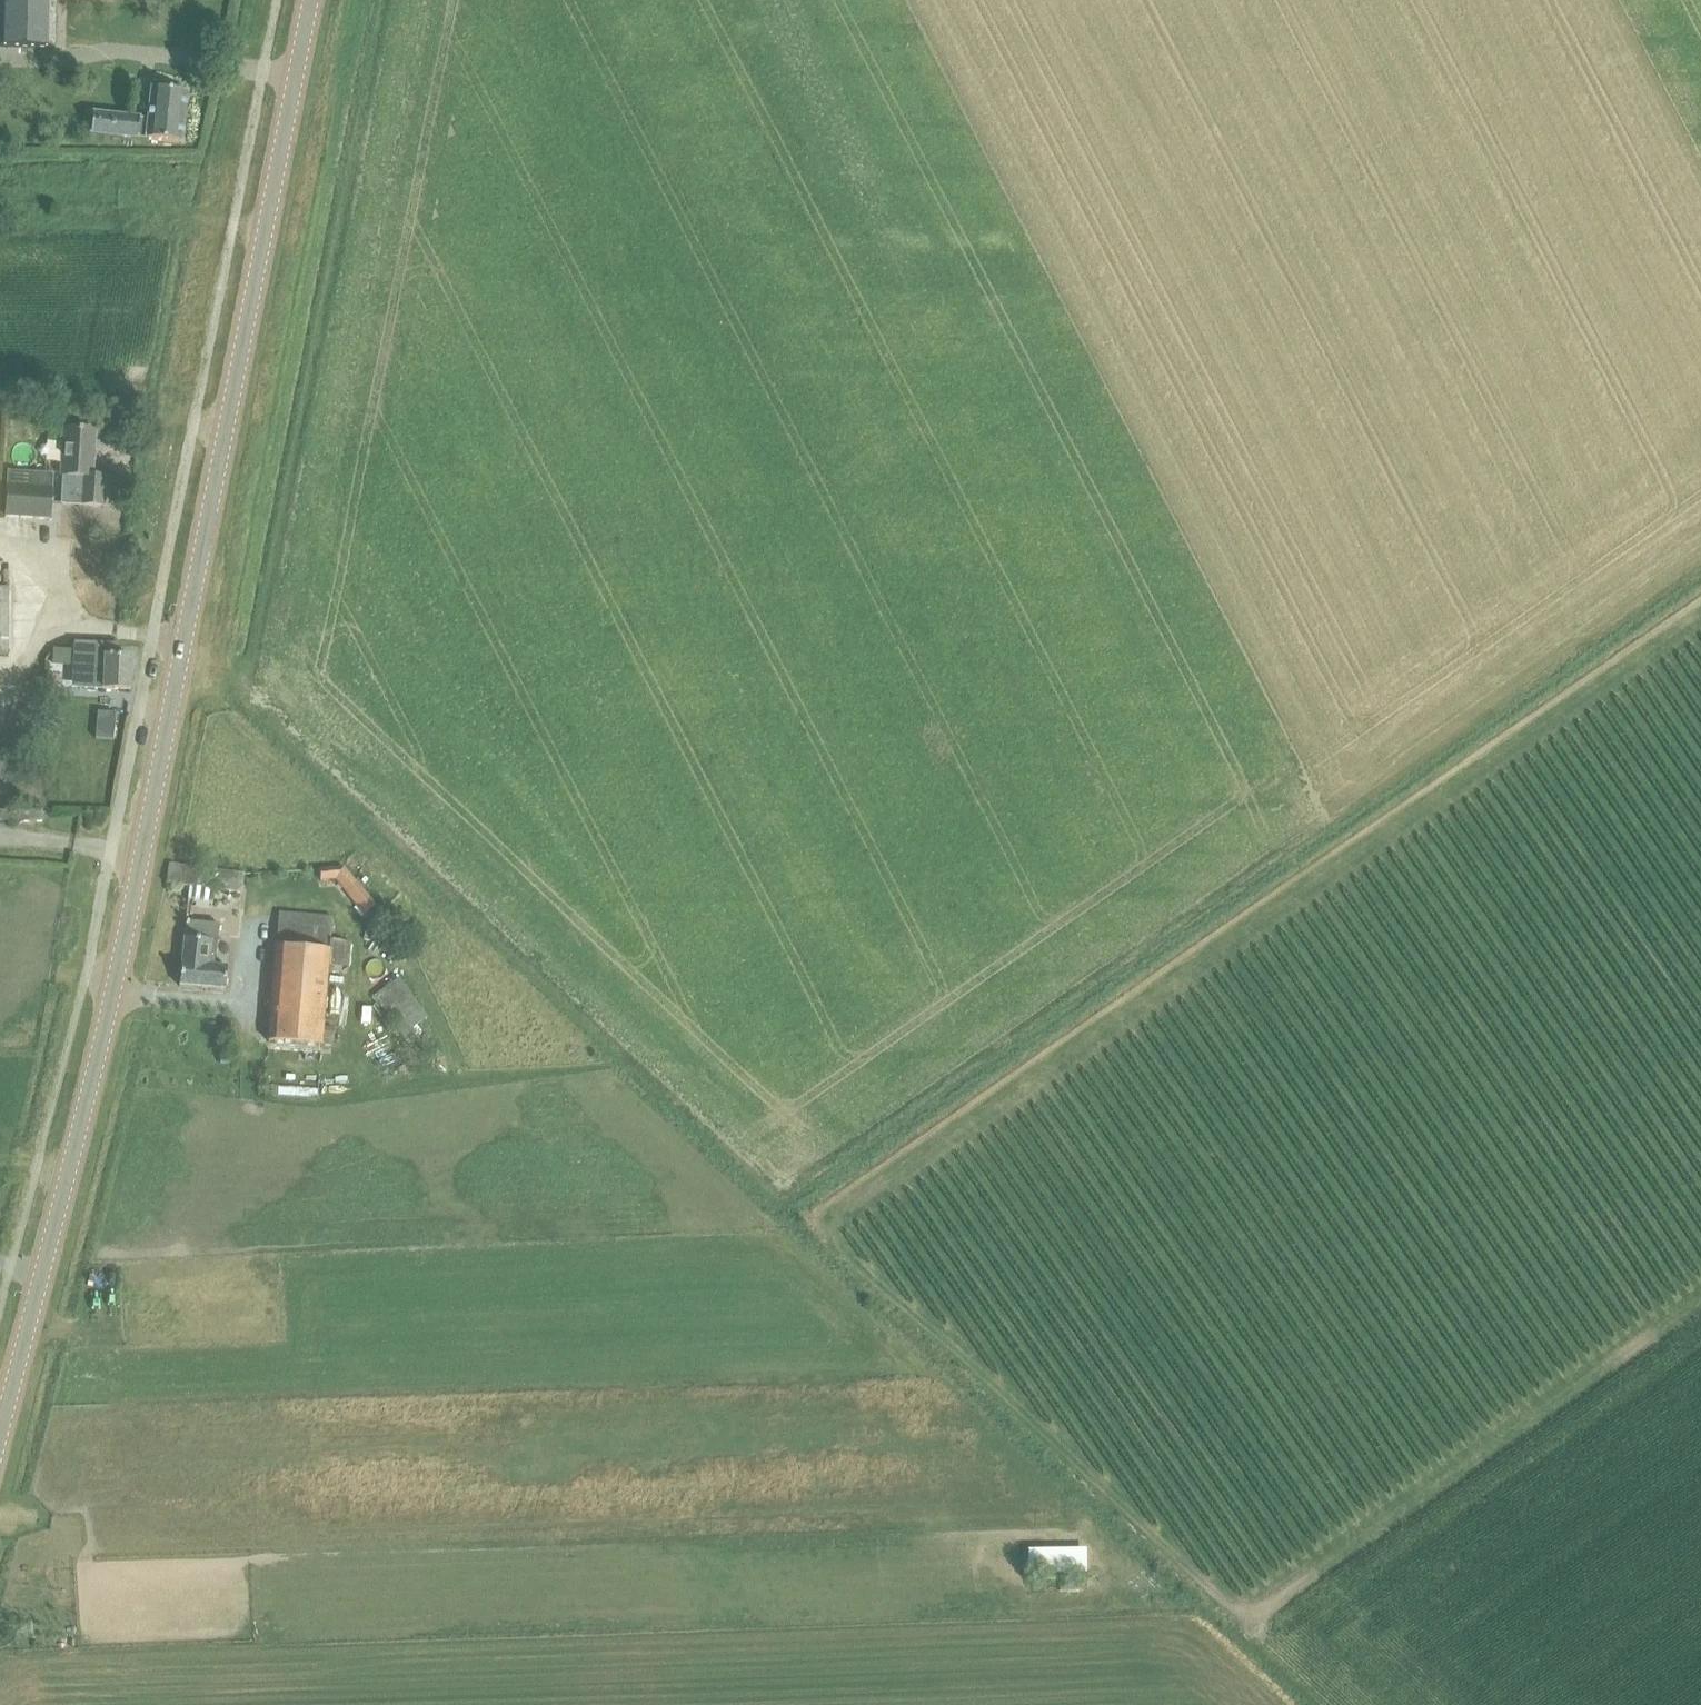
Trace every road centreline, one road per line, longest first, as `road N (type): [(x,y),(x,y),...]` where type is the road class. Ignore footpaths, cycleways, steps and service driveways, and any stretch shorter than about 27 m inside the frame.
road 1 (tertiary): [(0,1434),(111,997),(312,0)]

